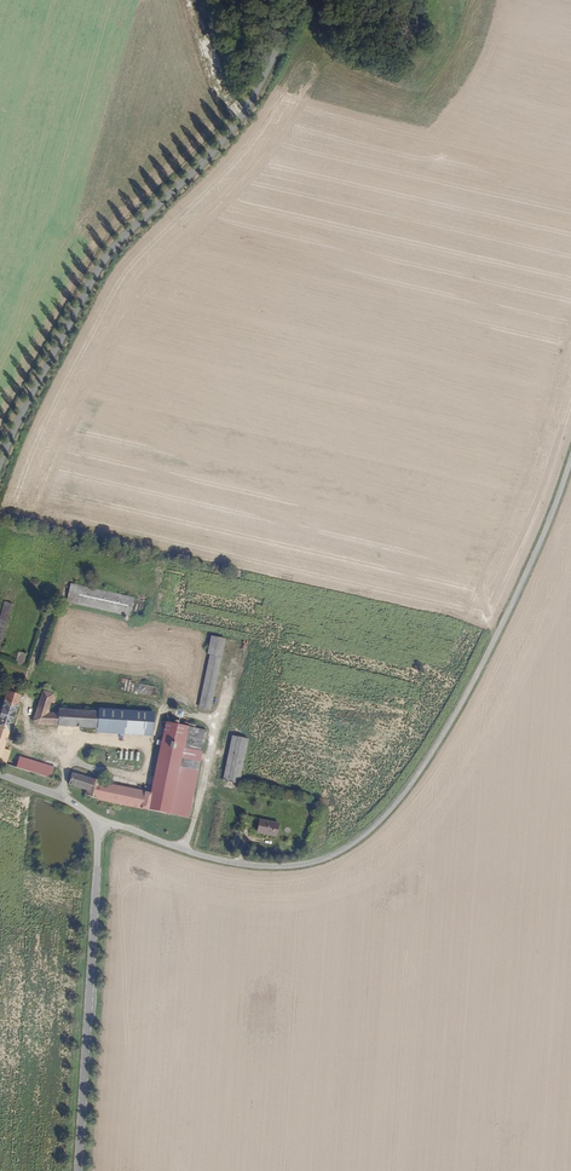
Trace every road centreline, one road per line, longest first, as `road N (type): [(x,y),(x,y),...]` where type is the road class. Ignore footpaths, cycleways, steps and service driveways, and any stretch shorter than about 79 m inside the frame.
road 1 (tertiary): [(570,466),(469,697),(384,822),(330,856),(288,864),(192,854),(97,819)]
road 2 (unclassified): [(0,472),(64,331),(131,230),(243,126),(302,0)]
road 3 (tertiary): [(97,819),(78,1170)]

